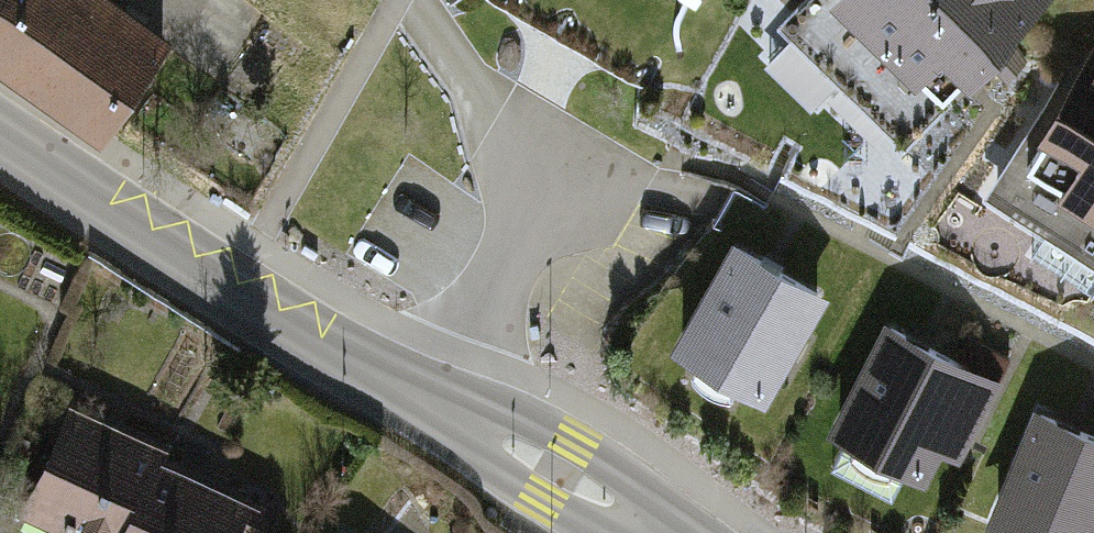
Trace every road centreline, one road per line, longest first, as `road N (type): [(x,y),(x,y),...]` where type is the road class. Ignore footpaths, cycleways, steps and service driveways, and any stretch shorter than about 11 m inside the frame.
road 1 (tertiary): [(0,136),(436,410)]
road 2 (residential): [(436,410),(554,185)]
road 3 (tertiary): [(436,410),(507,442),(653,532)]

